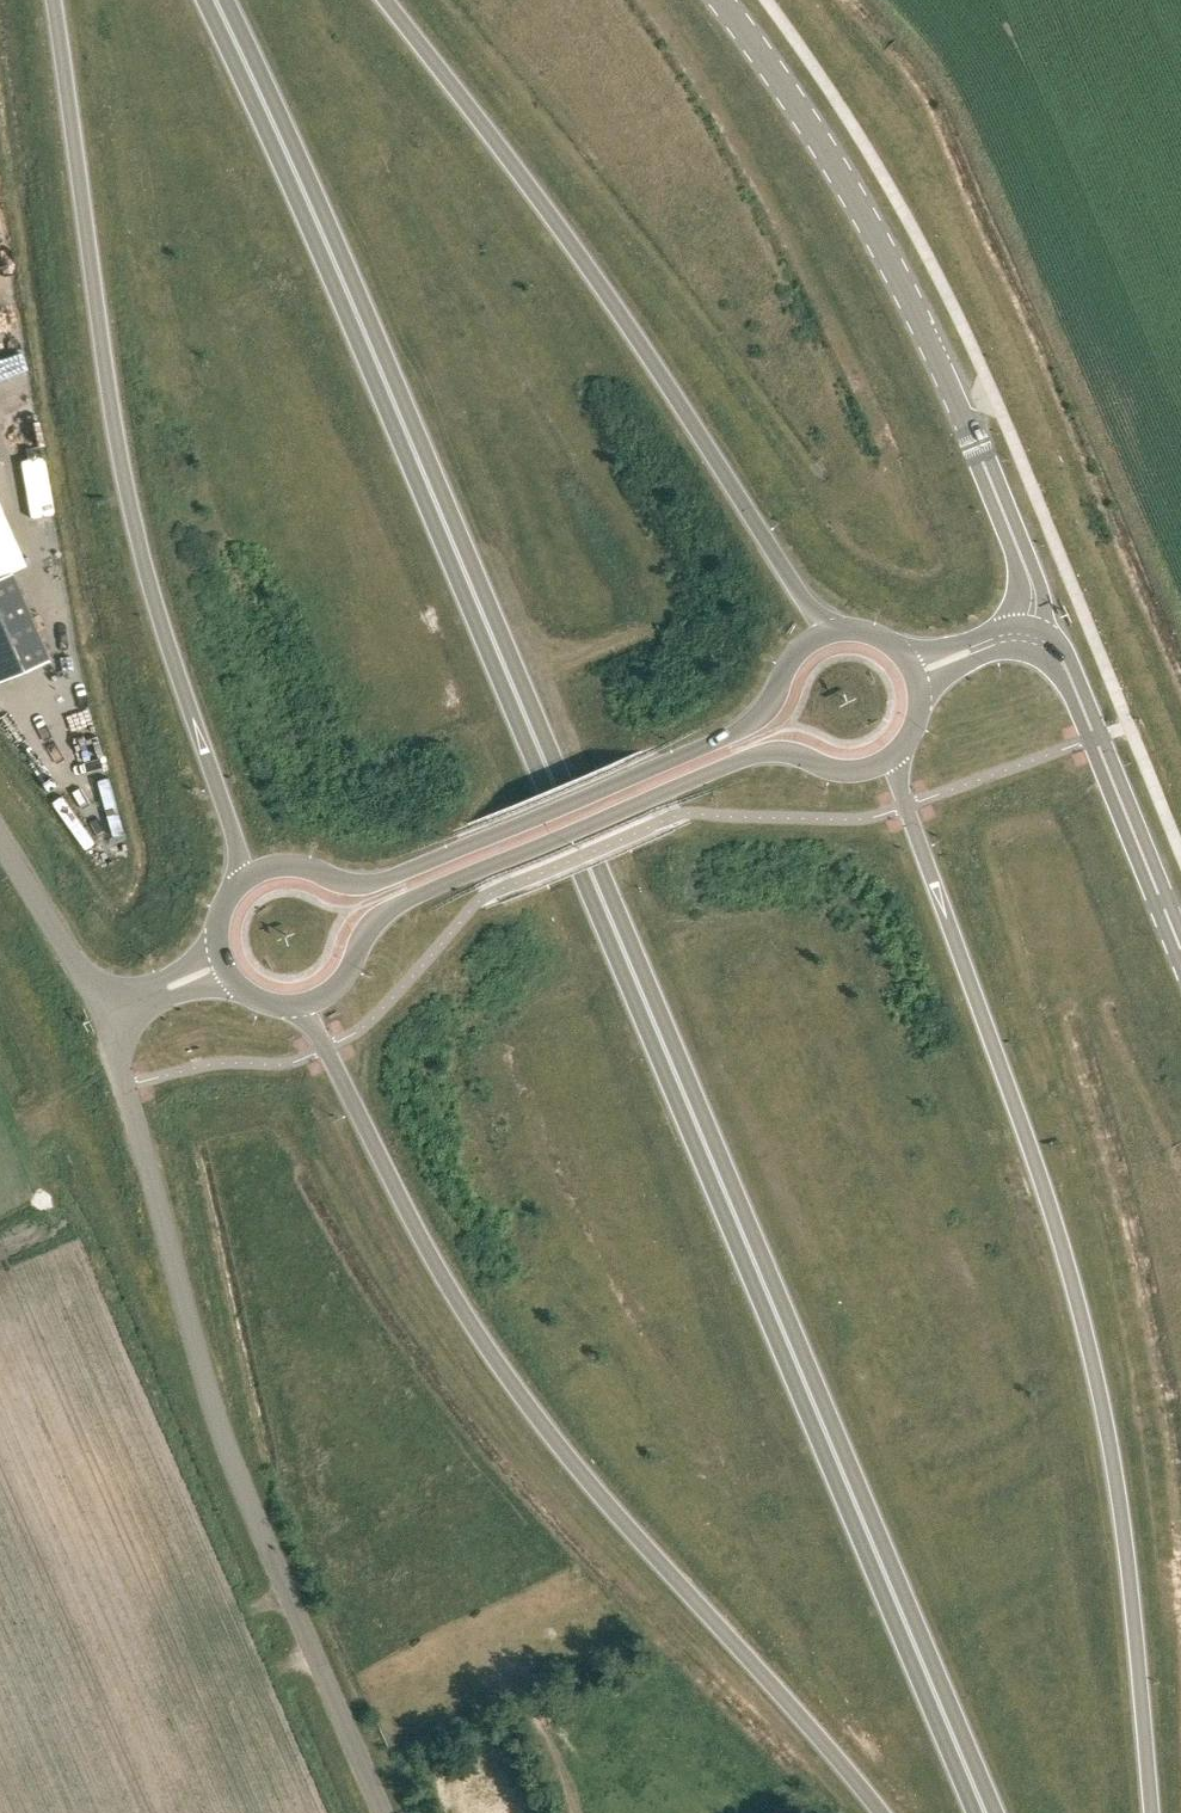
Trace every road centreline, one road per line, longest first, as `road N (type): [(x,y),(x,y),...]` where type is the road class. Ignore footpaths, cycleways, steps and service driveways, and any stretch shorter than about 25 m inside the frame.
road 1 (trunk): [(217,0),(985,1812)]
road 2 (trunk): [(1152,1812),(1119,1491),(1095,1372),(1069,1264),(896,760)]
road 3 (trunk): [(286,1007),(320,1040),(448,1287),(506,1374),(878,1812)]
road 4 (trunk): [(52,0),(120,475),(166,650),(235,840),(238,885)]
road 5 (unclassified): [(382,1812),(219,1426),(108,1012)]
road 6 (trunk): [(827,633),(643,346),(387,0)]
road 7 (tertiary): [(724,0),(899,277),(957,397),(1034,590),(1028,637)]
road 8 (tertiary): [(286,1007),(339,987),(367,930),(413,897),(745,759),(786,751),(848,774),(896,760)]
road 9 (tertiary): [(827,633),(795,656),(765,716),(746,731),(393,877),(351,884),(290,864),(238,885)]
road 10 (tertiary): [(1028,637),(1065,665),(1180,946)]
road 11 (unclassified): [(108,1012),(0,839)]
road 12 (unclassified): [(108,1012),(223,963)]

